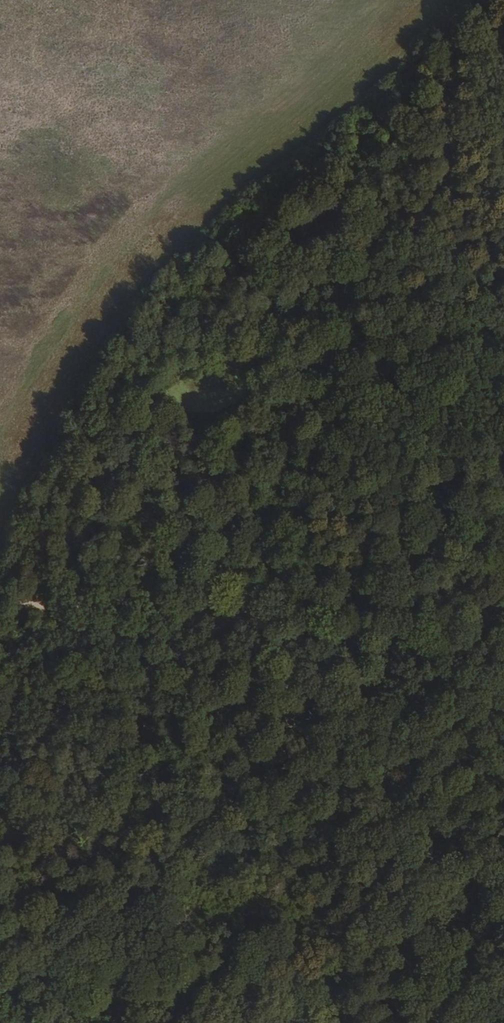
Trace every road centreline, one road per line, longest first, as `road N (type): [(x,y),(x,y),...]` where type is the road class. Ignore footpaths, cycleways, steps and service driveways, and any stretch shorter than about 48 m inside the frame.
road 1 (track): [(503,317),(226,623)]
road 2 (track): [(226,623),(503,641)]
road 3 (track): [(0,607),(226,623)]

